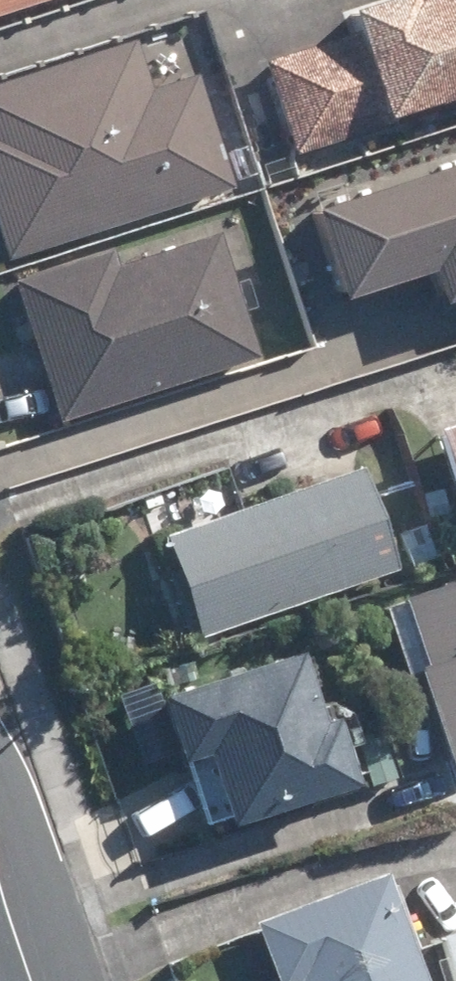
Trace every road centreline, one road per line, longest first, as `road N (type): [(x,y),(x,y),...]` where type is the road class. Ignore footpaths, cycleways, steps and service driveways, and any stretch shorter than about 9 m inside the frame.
road 1 (residential): [(0,836),(36,980)]

